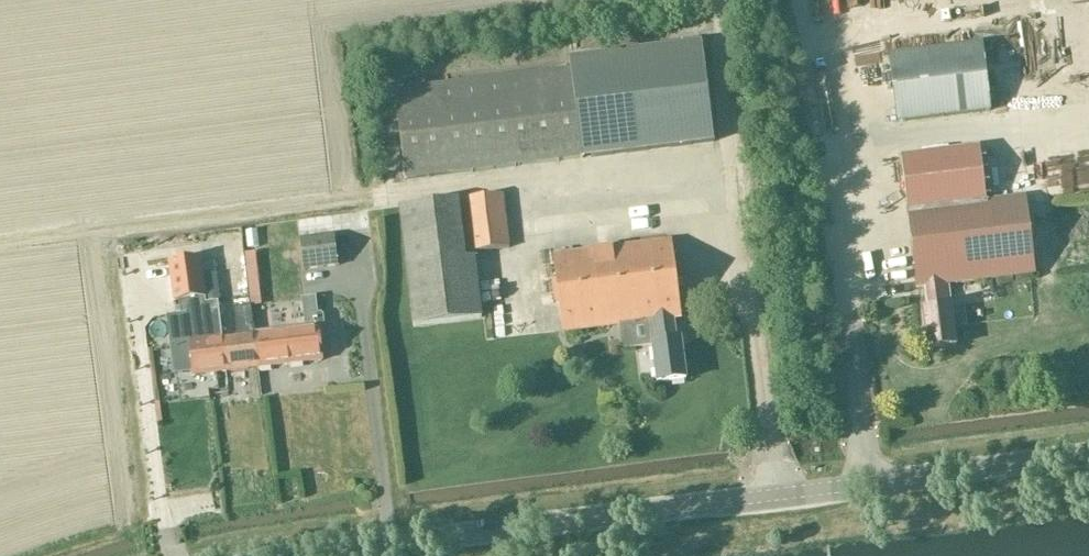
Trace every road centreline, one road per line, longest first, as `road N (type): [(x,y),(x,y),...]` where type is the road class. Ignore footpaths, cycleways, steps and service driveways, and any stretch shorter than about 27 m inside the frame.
road 1 (unclassified): [(298,555),(1088,455)]

